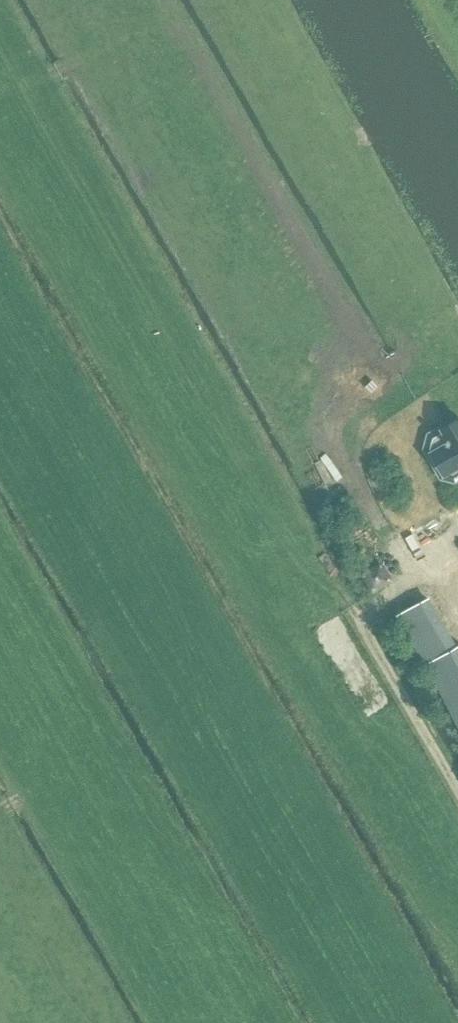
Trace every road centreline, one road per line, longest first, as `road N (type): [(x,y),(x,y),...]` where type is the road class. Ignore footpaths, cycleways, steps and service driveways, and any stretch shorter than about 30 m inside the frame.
road 1 (track): [(188,39),(373,369),(334,425),(341,464),(390,538),(423,543)]
road 2 (track): [(328,574),(457,794)]

